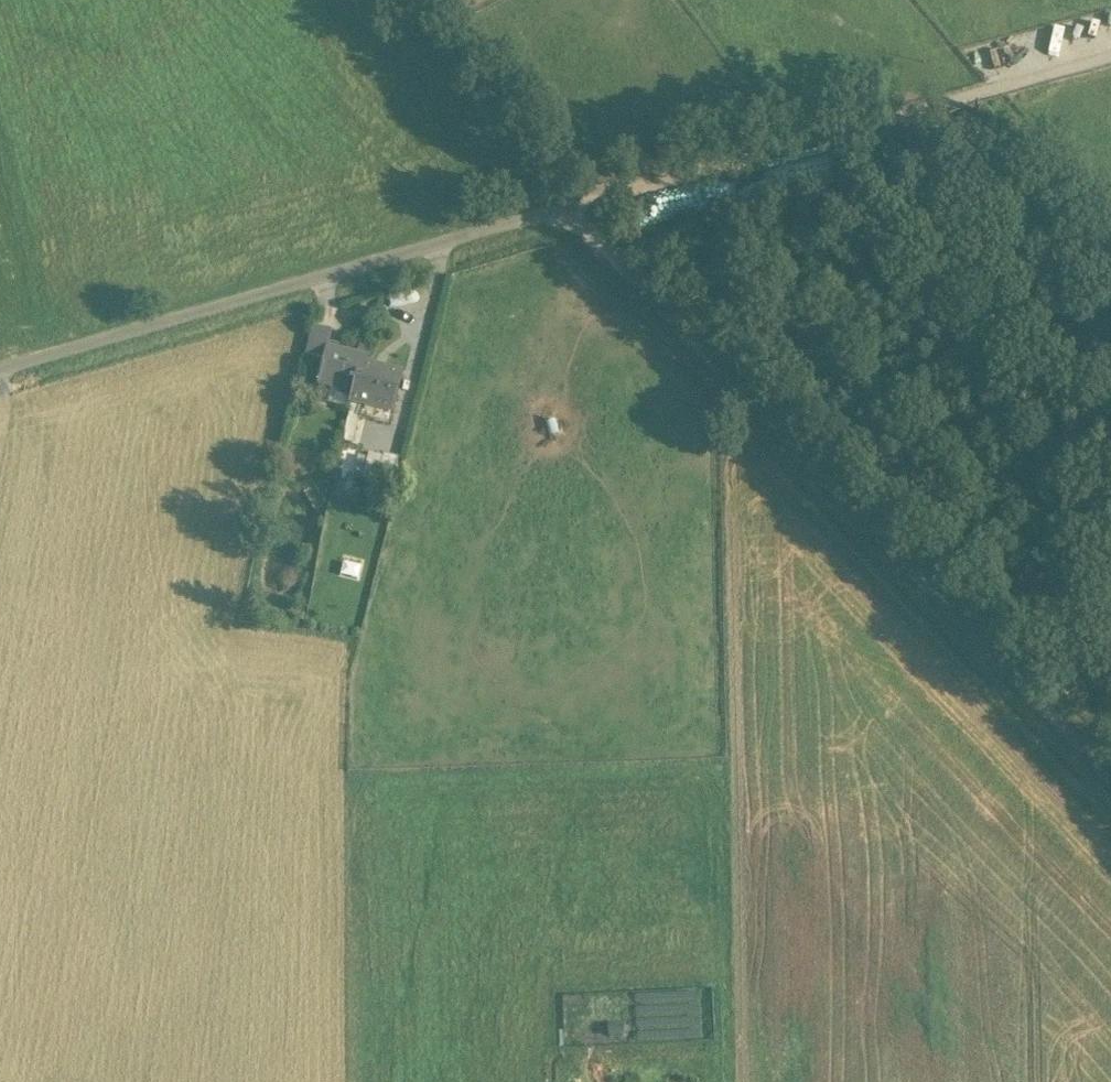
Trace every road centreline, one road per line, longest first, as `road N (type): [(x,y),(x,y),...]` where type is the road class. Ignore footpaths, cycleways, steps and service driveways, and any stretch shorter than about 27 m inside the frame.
road 1 (unclassified): [(0,367),(552,208),(575,218),(1110,779)]

